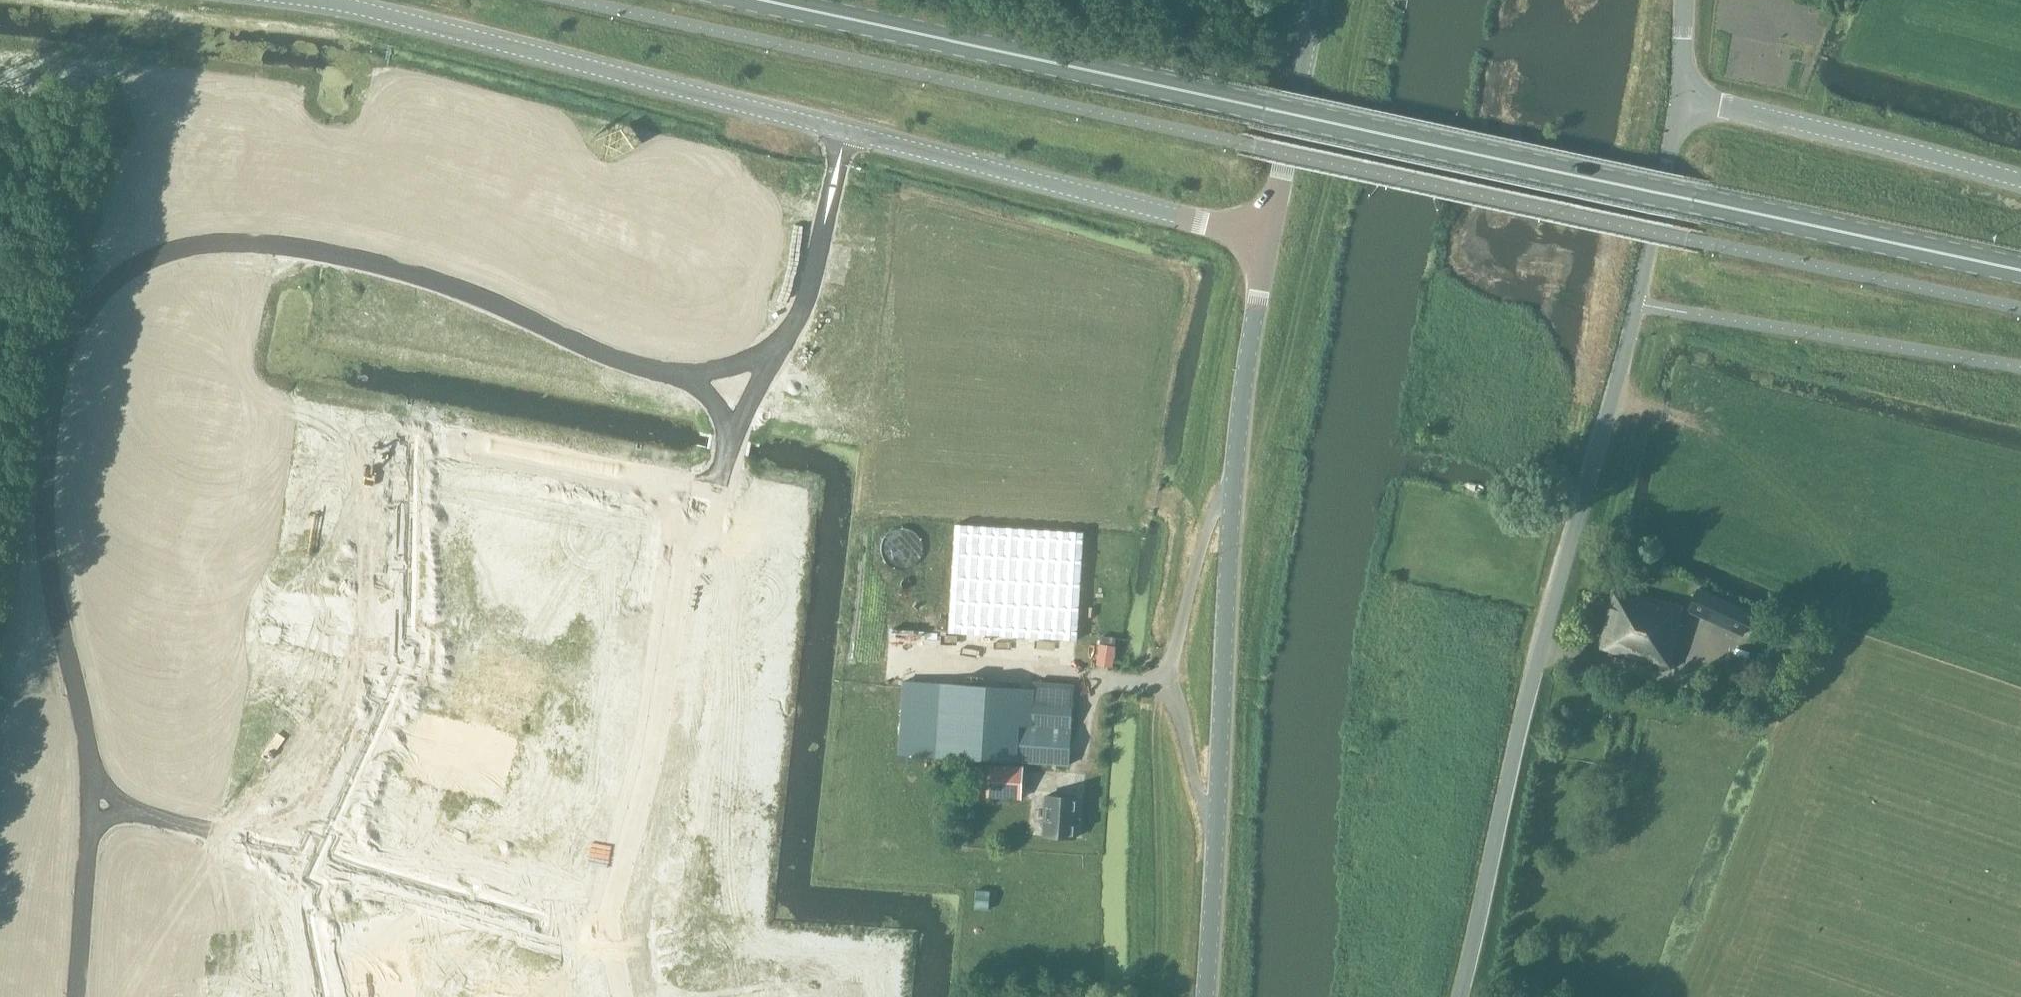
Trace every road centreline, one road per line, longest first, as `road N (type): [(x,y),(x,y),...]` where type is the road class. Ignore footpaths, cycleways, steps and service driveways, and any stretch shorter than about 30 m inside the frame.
road 1 (primary): [(2020,270),(760,0)]
road 2 (residential): [(392,633),(402,467),(419,453),(455,446),(719,489),(623,929),(636,996)]
road 3 (unclassified): [(1270,242),(311,0)]
road 4 (unclassified): [(1460,996),(1527,706),(1637,305),(1682,95)]
road 5 (unclassified): [(1209,996),(1236,477),(1270,242)]
road 6 (track): [(1368,0),(1273,429),(1236,477)]
road 7 (track): [(1258,239),(1230,306),(1177,549),(1177,640)]
road 8 (residential): [(309,996),(285,908),(390,661),(392,633)]
road 9 (unclassified): [(1682,95),(2020,180)]
road 10 (track): [(1156,996),(1156,730),(1165,682)]
road 11 (unclassified): [(1270,242),(1322,0)]

